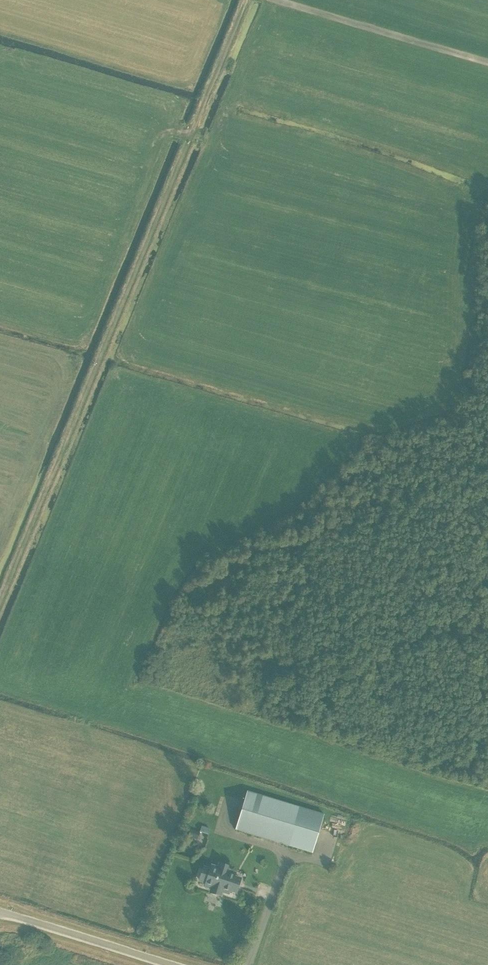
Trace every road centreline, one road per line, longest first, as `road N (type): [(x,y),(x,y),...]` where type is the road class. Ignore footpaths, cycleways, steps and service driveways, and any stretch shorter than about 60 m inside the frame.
road 1 (track): [(0,597),(248,0)]
road 2 (track): [(487,63),(278,0)]
road 3 (unclassified): [(172,964),(2,912)]
road 4 (unclassified): [(37,395),(76,295),(73,270),(55,257)]

